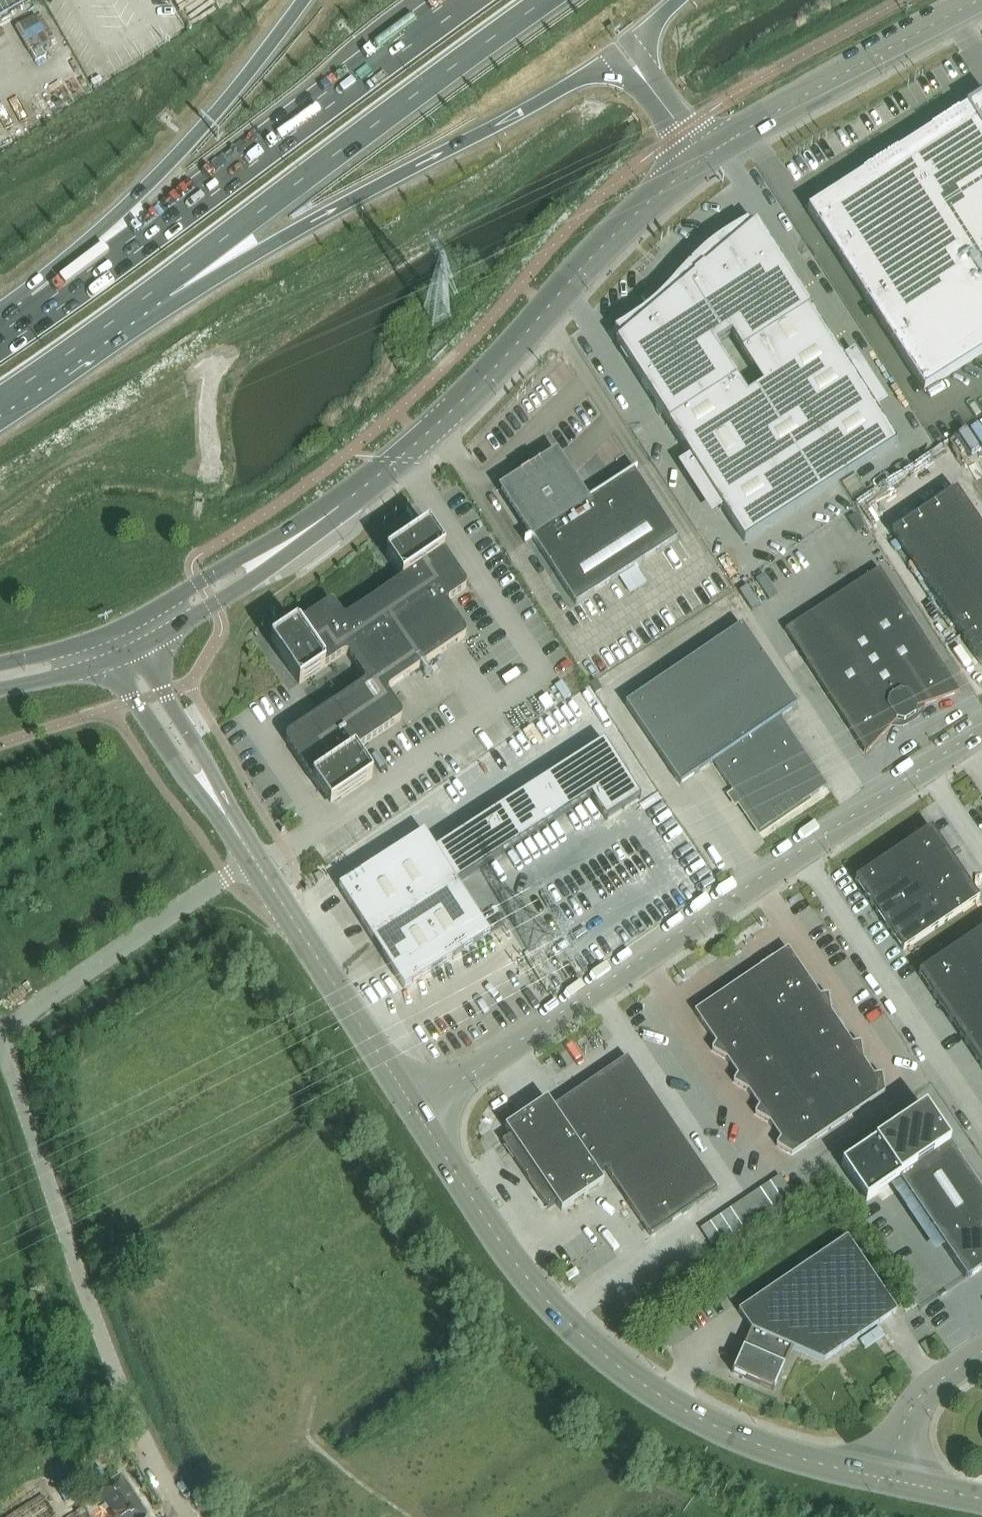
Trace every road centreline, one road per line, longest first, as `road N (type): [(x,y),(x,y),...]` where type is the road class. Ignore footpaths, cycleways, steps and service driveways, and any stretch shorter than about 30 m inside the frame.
road 1 (unclassified): [(189,1516),(117,1382),(10,1070),(9,1046),(38,1005),(255,864)]
road 2 (unclassified): [(415,1108),(981,729)]
road 3 (unclassified): [(889,1478),(737,1437),(626,1374),(575,1333),(488,1224),(415,1108)]
road 4 (trunk): [(162,286),(325,213),(614,57),(658,96)]
road 5 (secondary): [(704,158),(624,224),(422,440),(316,523)]
road 6 (trunk): [(464,0),(43,310)]
road 7 (trunk): [(162,286),(546,0)]
road 8 (trunk): [(302,0),(208,123),(43,310)]
road 9 (tertiary): [(981,2),(772,112),(704,158)]
road 10 (unclassified): [(415,1108),(255,864)]
road 11 (unclassified): [(116,658),(183,780),(255,864)]
road 12 (unclassified): [(255,864),(140,648)]
road 13 (secondary): [(316,523),(116,627)]
road 14 (secondary): [(140,648),(253,579),(316,523)]
road 15 (trunk): [(0,399),(162,286)]
road 16 (unclassified): [(889,1478),(915,1414),(981,1359)]
road 17 (trunk): [(658,96),(631,44),(678,0)]
road 18 (secondary): [(116,627),(0,664)]
road 19 (secondary): [(0,690),(116,658)]

